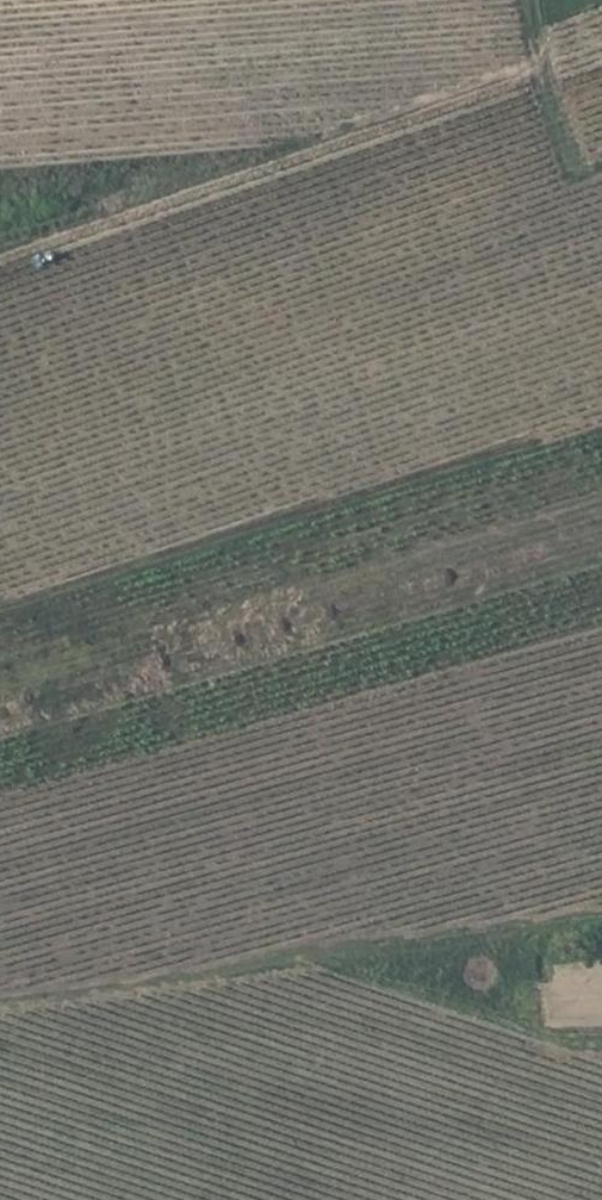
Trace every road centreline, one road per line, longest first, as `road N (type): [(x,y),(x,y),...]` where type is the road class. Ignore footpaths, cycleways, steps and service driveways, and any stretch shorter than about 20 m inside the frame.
road 1 (track): [(0,256),(526,67),(566,181),(601,167)]
road 2 (track): [(0,998),(601,911)]

